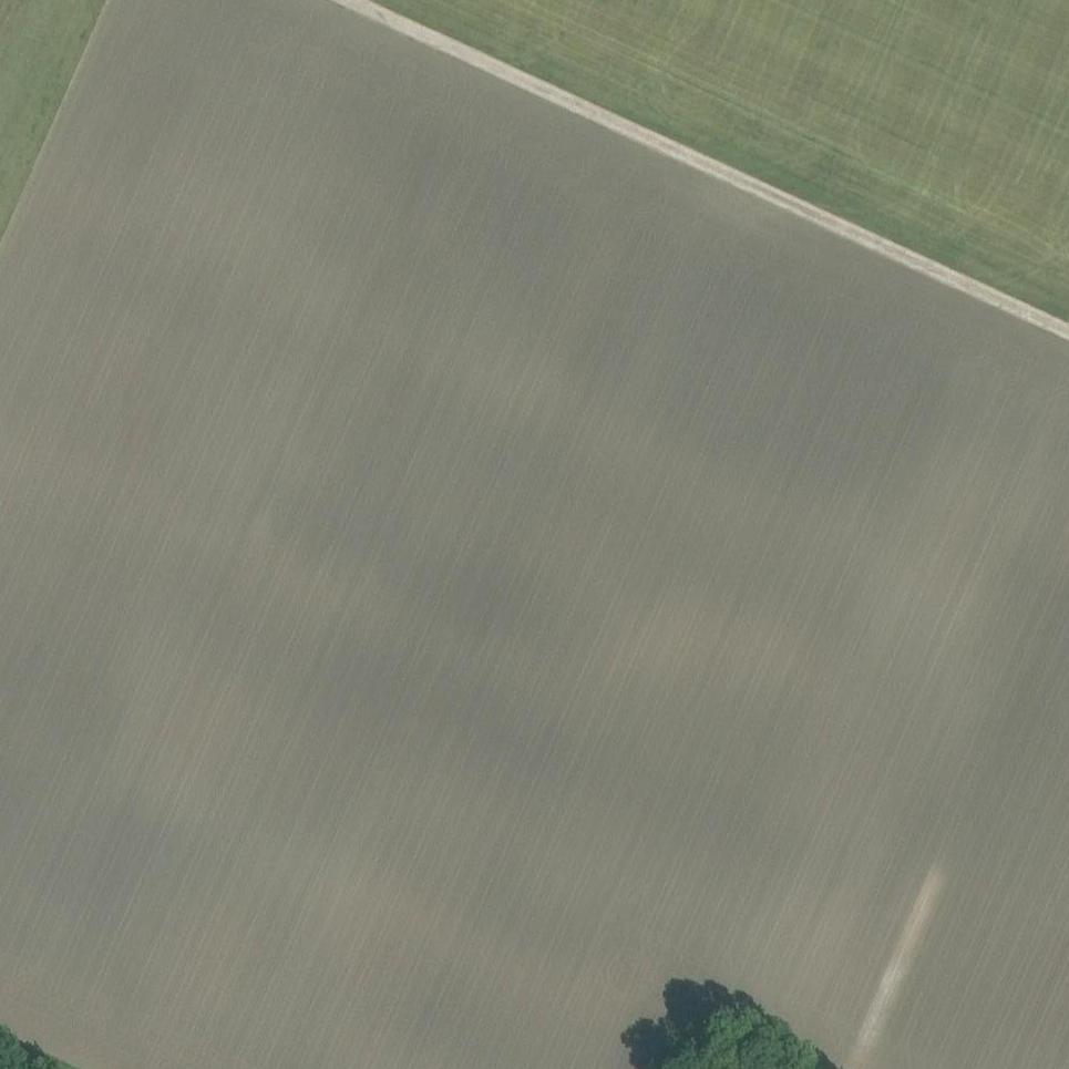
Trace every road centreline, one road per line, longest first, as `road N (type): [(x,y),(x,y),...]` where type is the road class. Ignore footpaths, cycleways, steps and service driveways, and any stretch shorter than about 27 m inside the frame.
road 1 (track): [(1068,329),(351,0)]

